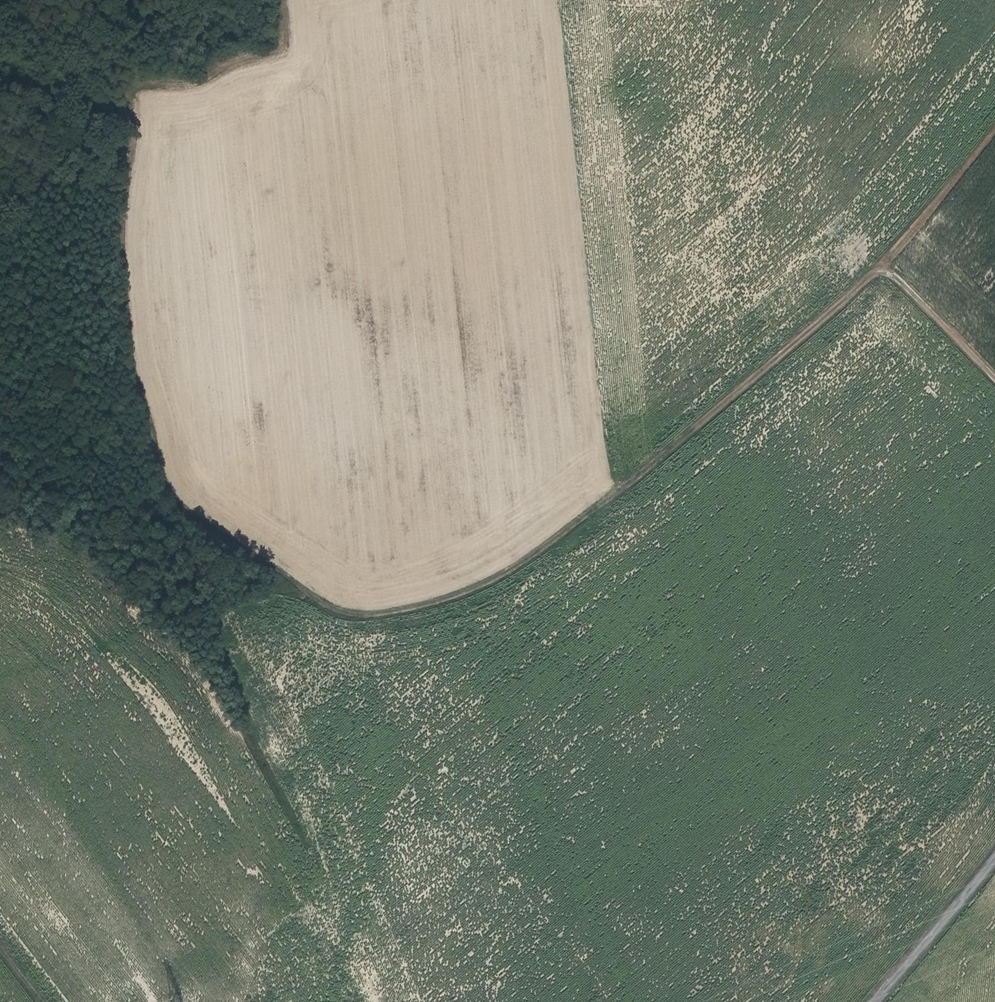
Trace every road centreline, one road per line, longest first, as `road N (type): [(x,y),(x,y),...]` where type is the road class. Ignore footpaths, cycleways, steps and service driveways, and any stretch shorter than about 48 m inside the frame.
road 1 (unclassified): [(994,863),(877,1001)]
road 2 (track): [(994,380),(889,268)]

